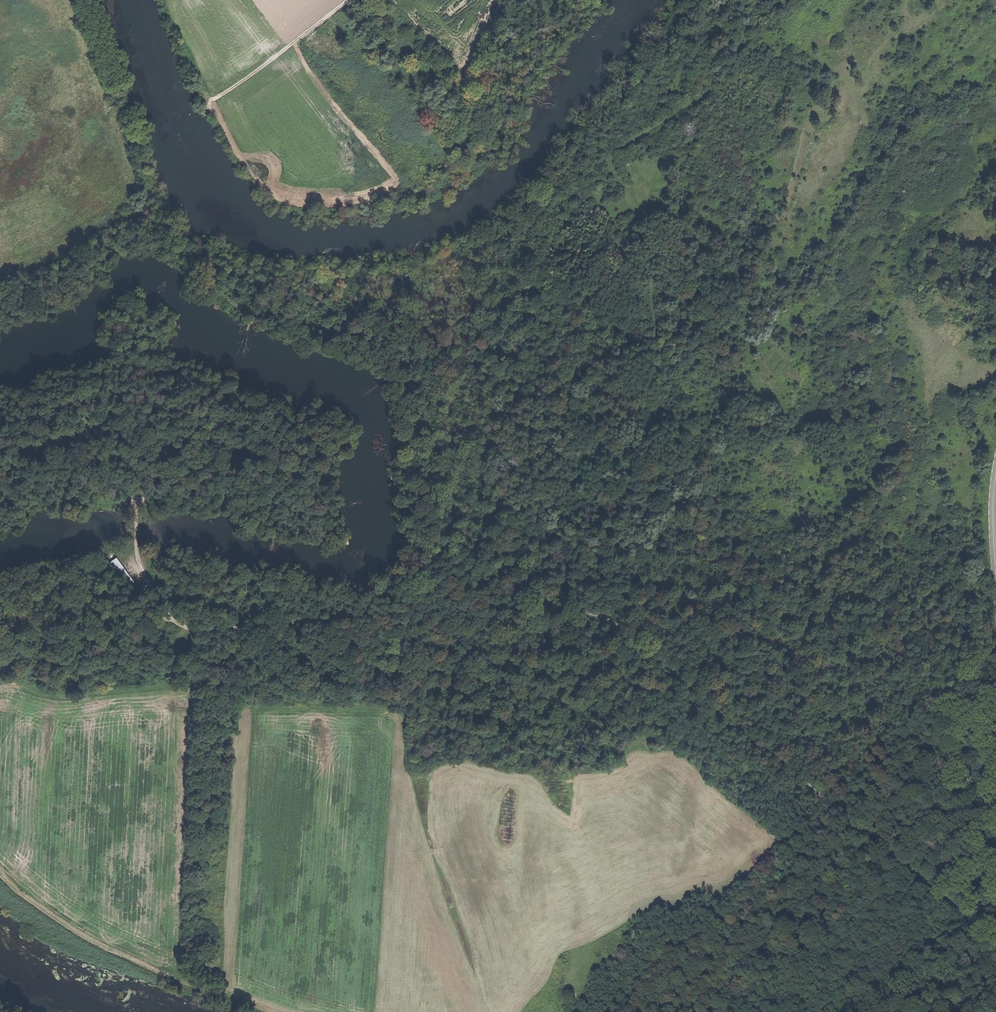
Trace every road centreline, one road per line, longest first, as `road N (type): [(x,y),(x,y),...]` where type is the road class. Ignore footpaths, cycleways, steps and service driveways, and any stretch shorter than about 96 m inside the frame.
road 1 (track): [(136,545),(148,584),(168,615),(202,629),(434,610),(579,614),(610,623),(995,939)]
road 2 (track): [(348,0),(210,104)]

